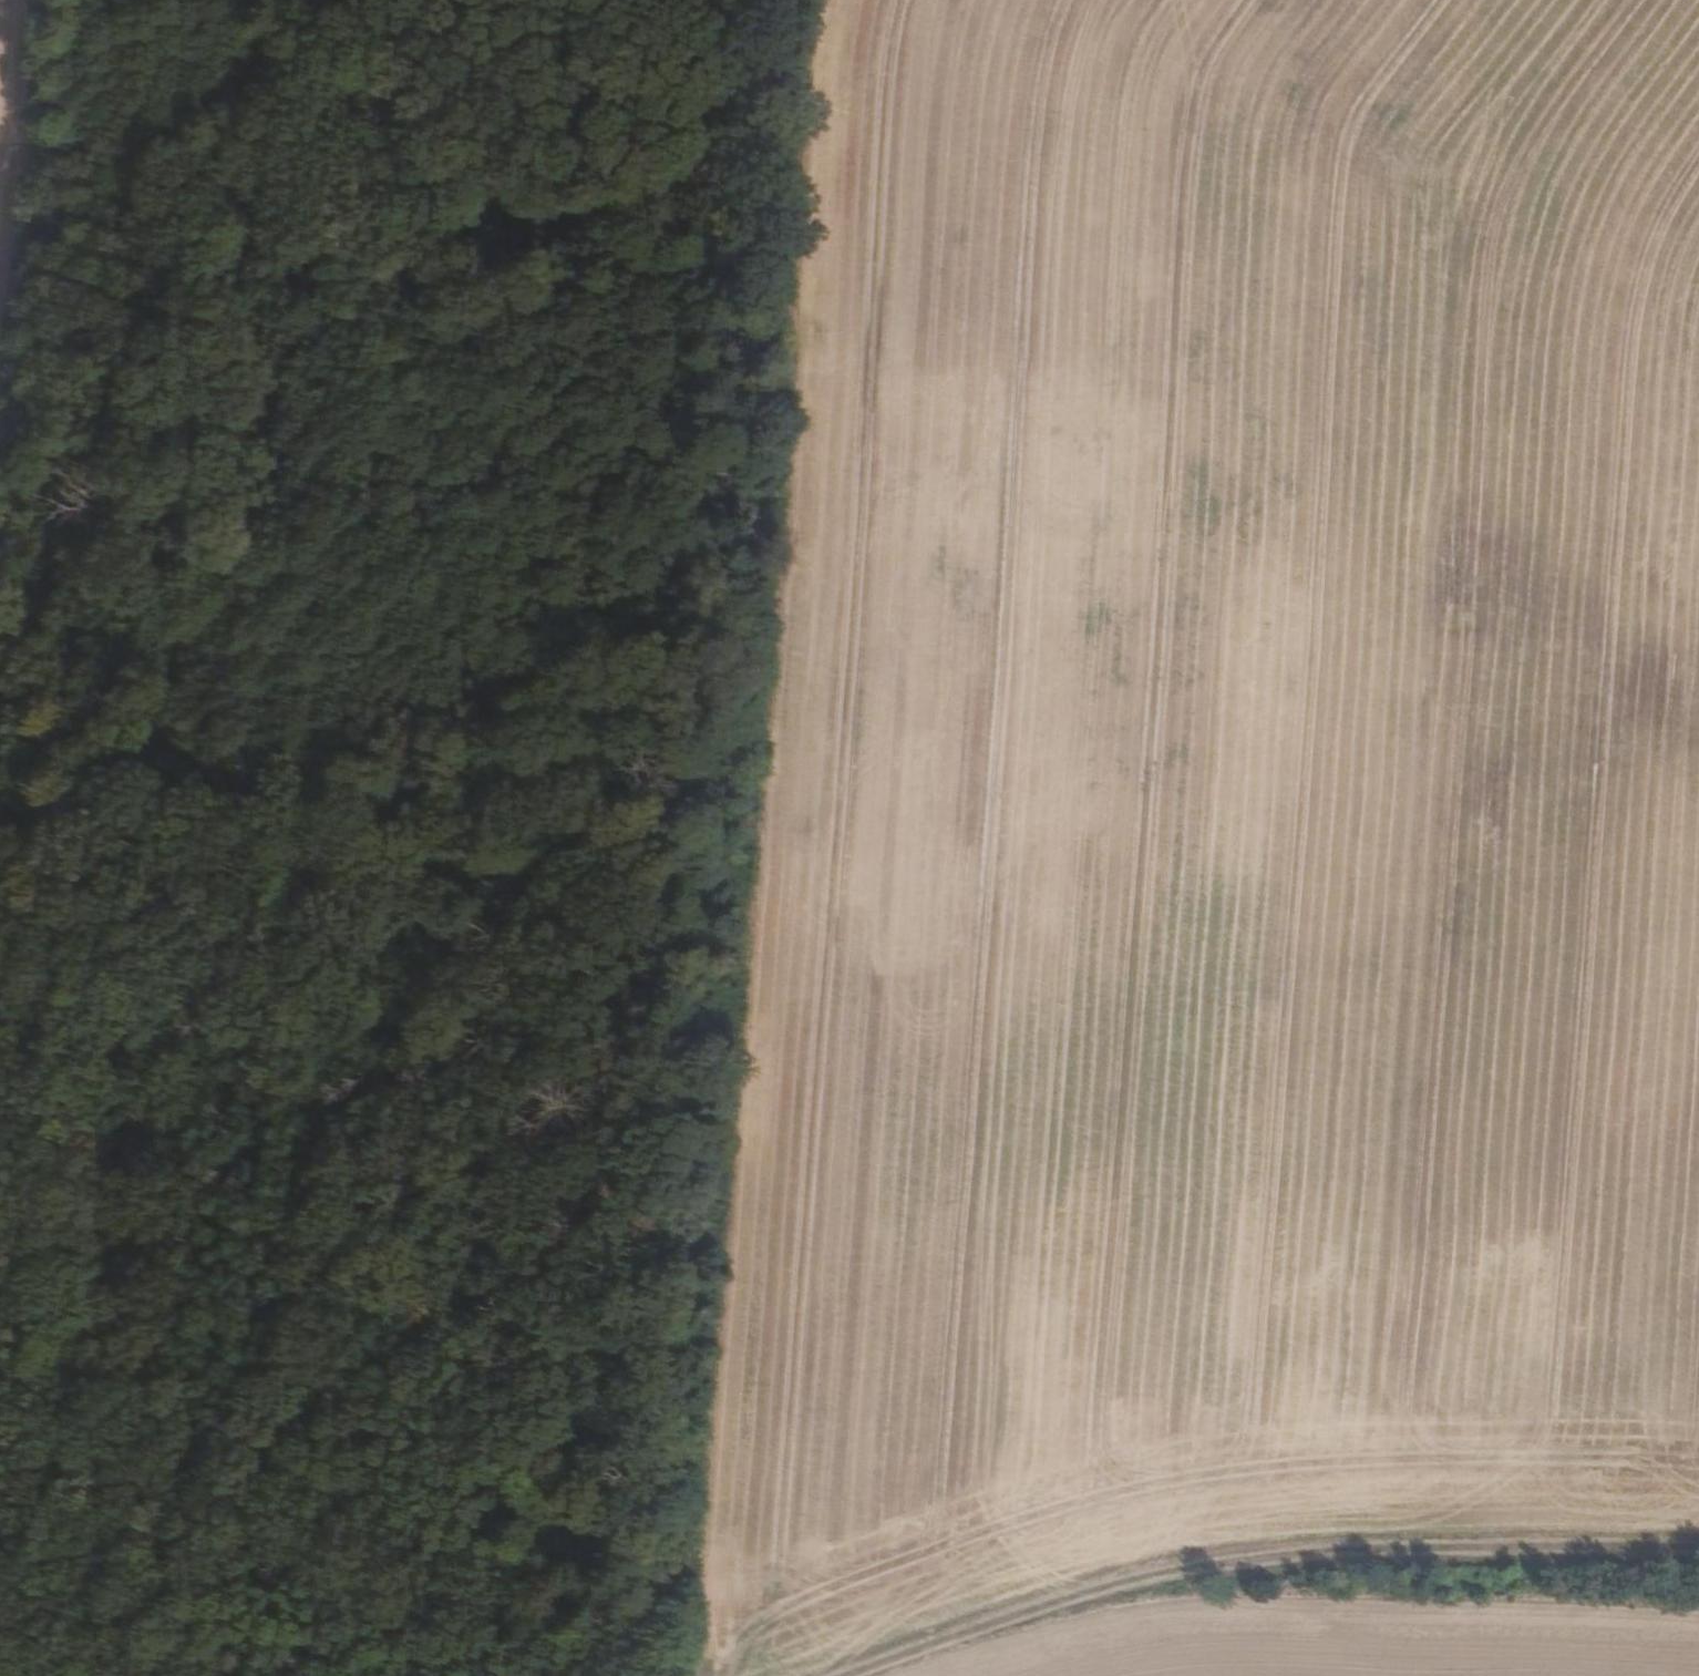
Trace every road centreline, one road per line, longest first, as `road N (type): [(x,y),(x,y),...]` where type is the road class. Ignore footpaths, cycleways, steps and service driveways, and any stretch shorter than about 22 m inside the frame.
road 1 (track): [(859,1675),(1045,1614),(1327,1553),(1698,1563)]

